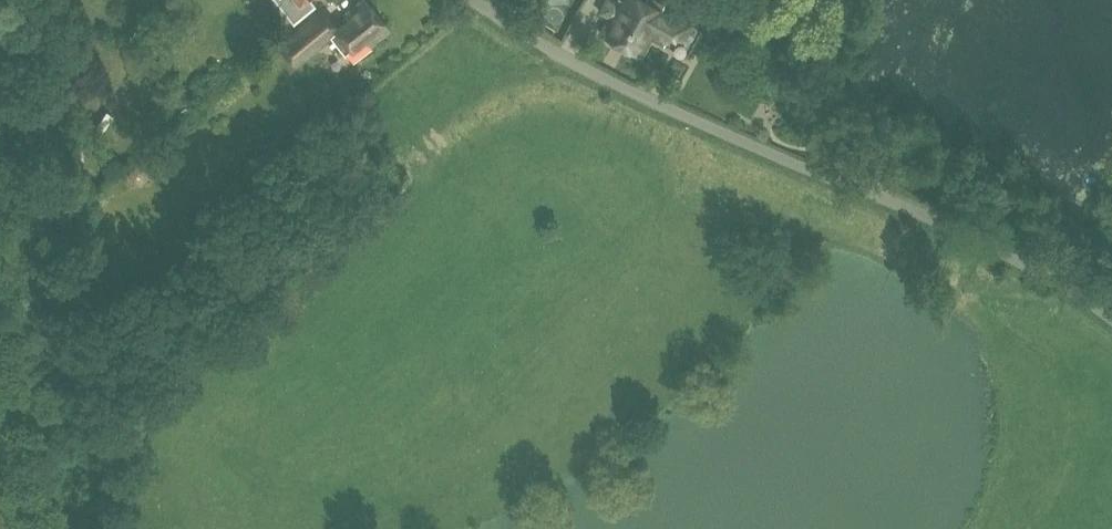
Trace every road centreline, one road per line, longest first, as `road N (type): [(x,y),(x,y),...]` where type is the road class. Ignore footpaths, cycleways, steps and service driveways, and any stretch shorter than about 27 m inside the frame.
road 1 (residential): [(1111,319),(1040,270),(915,210),(604,82),(474,0)]

